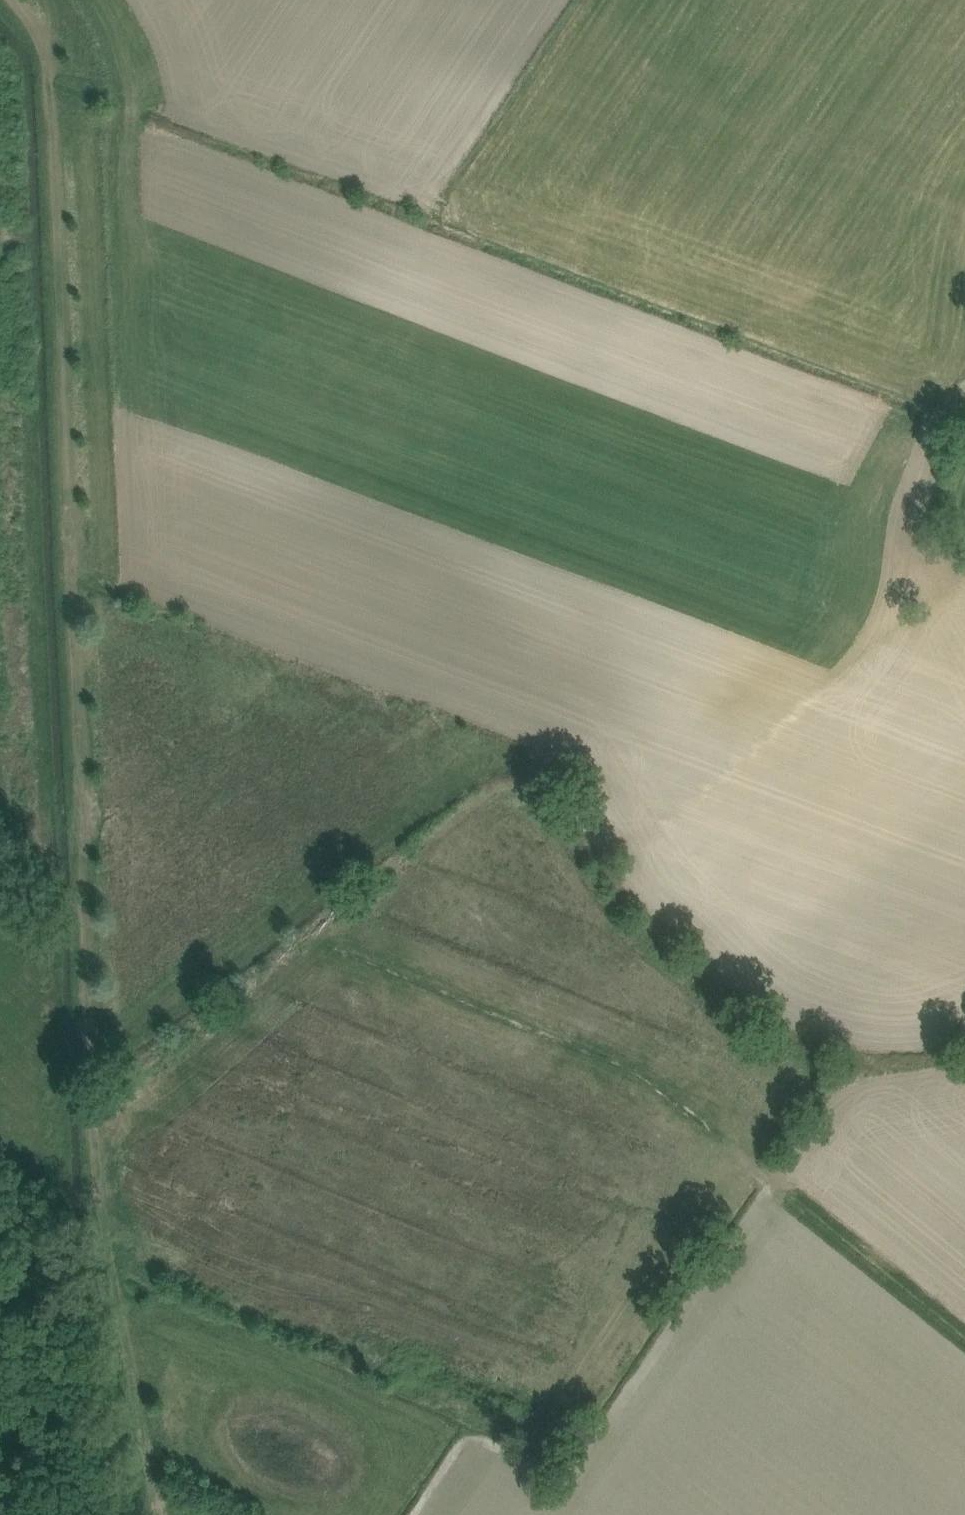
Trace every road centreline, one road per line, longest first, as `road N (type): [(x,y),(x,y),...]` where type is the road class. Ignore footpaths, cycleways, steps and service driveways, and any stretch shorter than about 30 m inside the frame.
road 1 (track): [(20,0),(48,41),(57,135),(88,838),(92,1112),(168,1514)]

